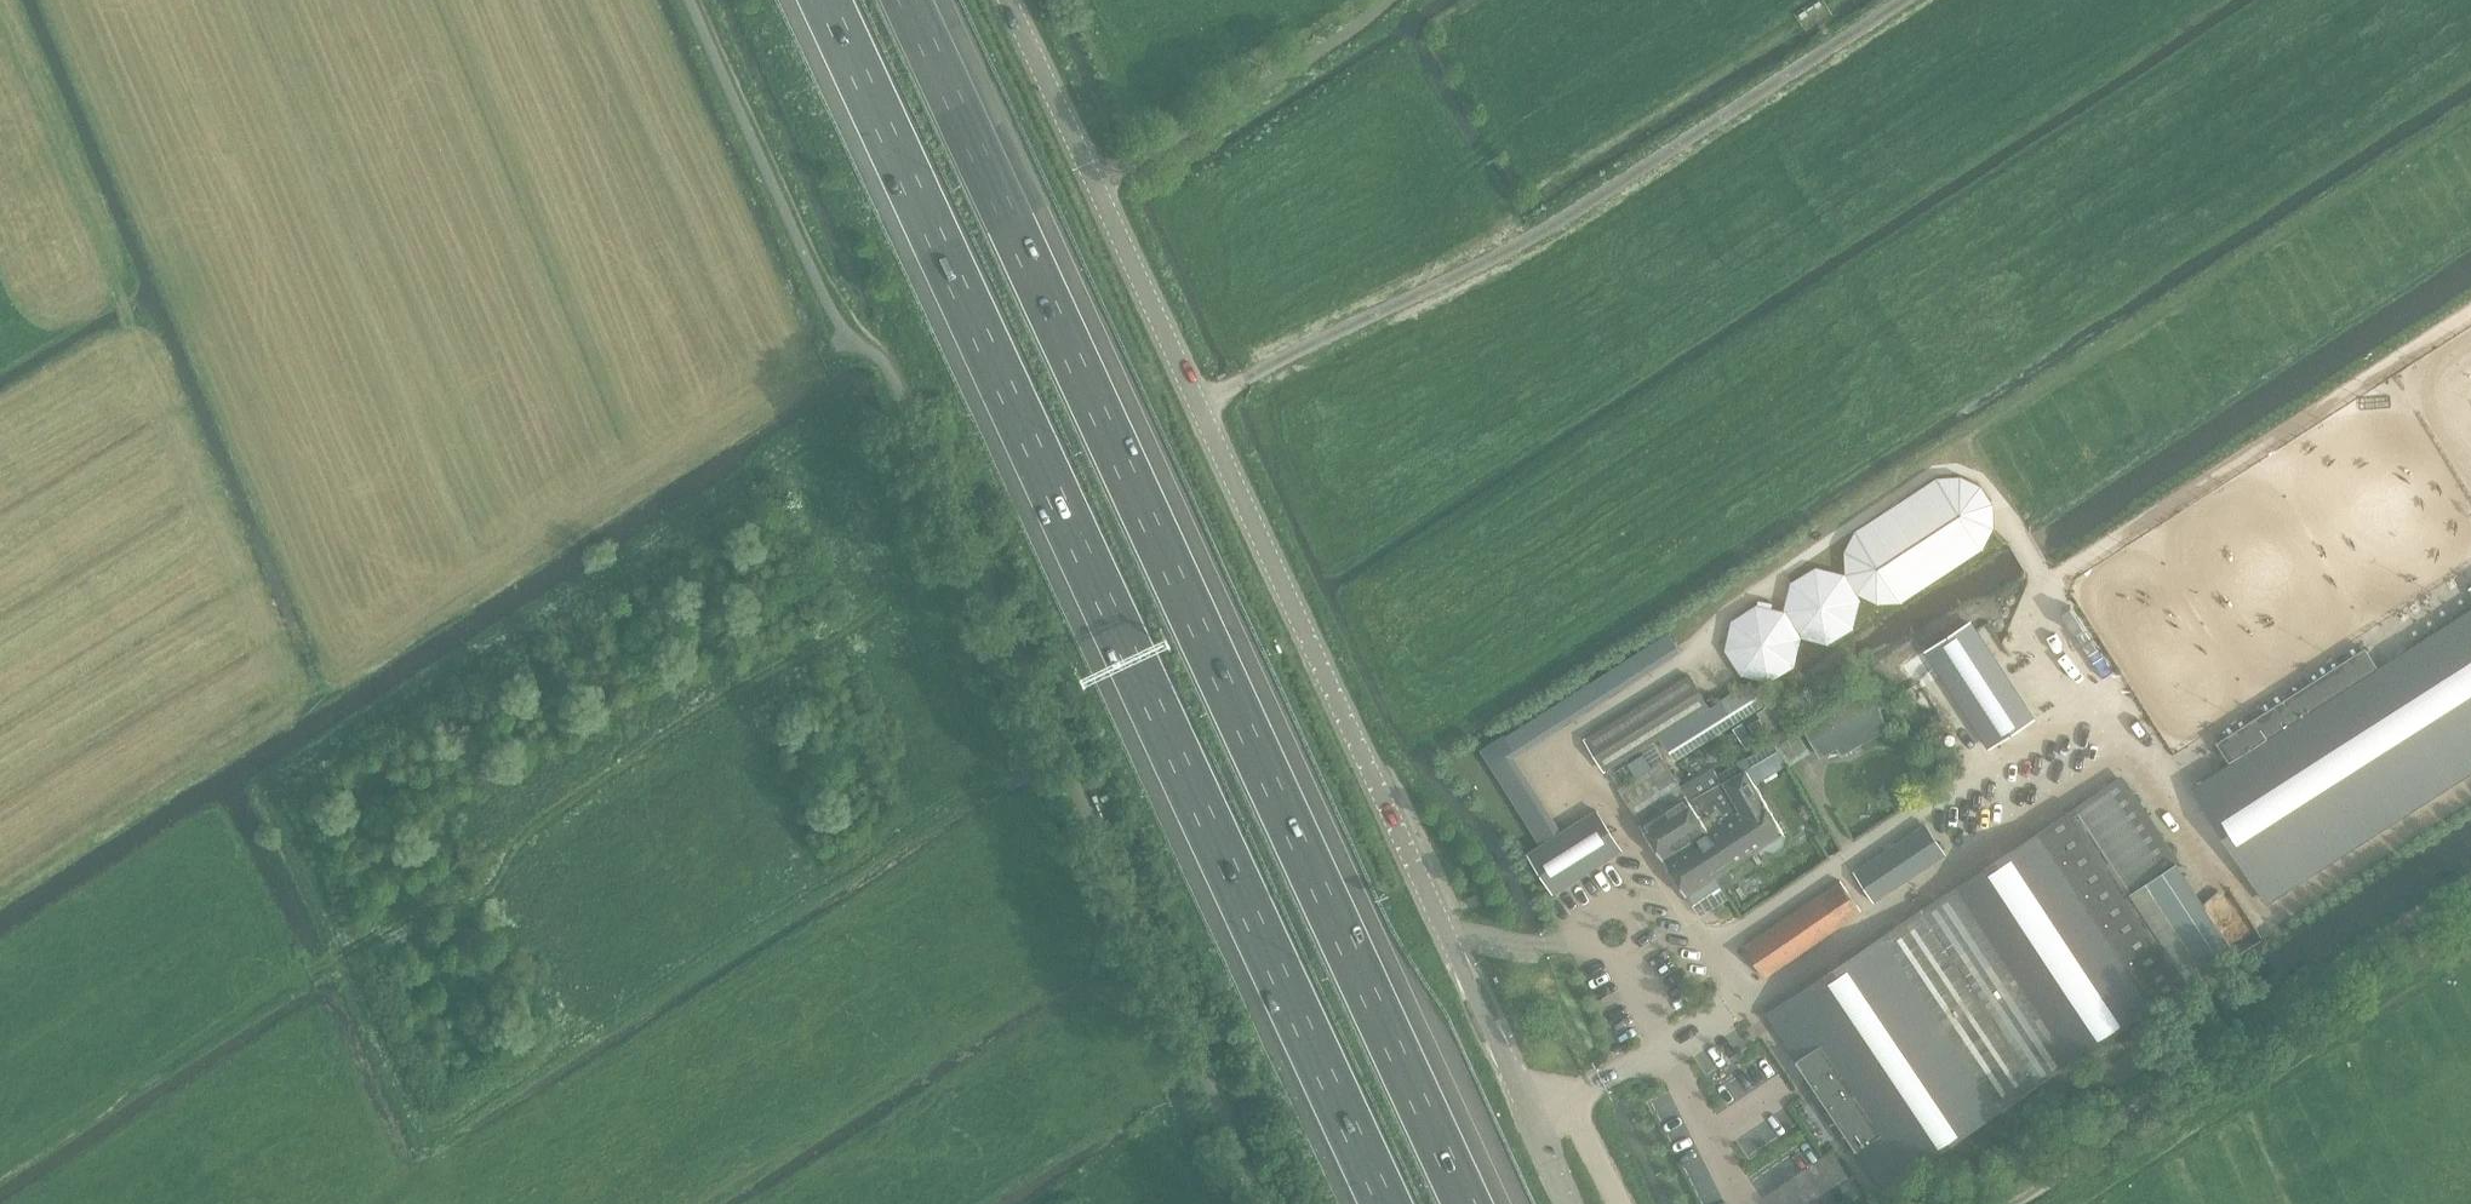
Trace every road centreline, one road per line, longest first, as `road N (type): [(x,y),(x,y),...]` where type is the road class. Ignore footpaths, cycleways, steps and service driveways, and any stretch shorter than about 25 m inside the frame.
road 1 (motorway): [(825,0),(1386,1203)]
road 2 (motorway): [(1467,1203),(906,0)]
road 3 (unclassified): [(1526,1109),(1007,0)]
road 4 (track): [(1741,1007),(1717,944),(2069,714),(2044,583),(2470,312)]
road 5 (residential): [(1266,1203),(889,365),(879,350),(847,339)]
road 6 (track): [(1194,401),(1530,231),(1894,0)]
road 7 (track): [(2470,884),(2163,1080),(2002,1203)]
road 8 (residential): [(1619,1203),(1563,1092),(1526,1109)]

